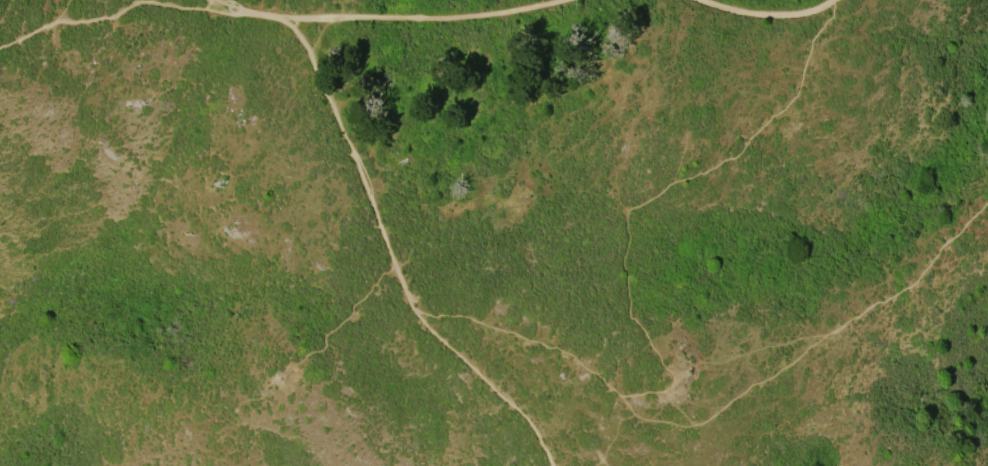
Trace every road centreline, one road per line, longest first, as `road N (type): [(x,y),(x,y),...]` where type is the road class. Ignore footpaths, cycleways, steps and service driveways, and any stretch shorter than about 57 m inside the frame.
road 1 (track): [(289,25),(315,62),(422,316),(538,430),(554,465)]
road 2 (track): [(289,25),(458,18),(572,0)]
road 3 (track): [(697,0),(751,14),(799,15),(834,0)]

